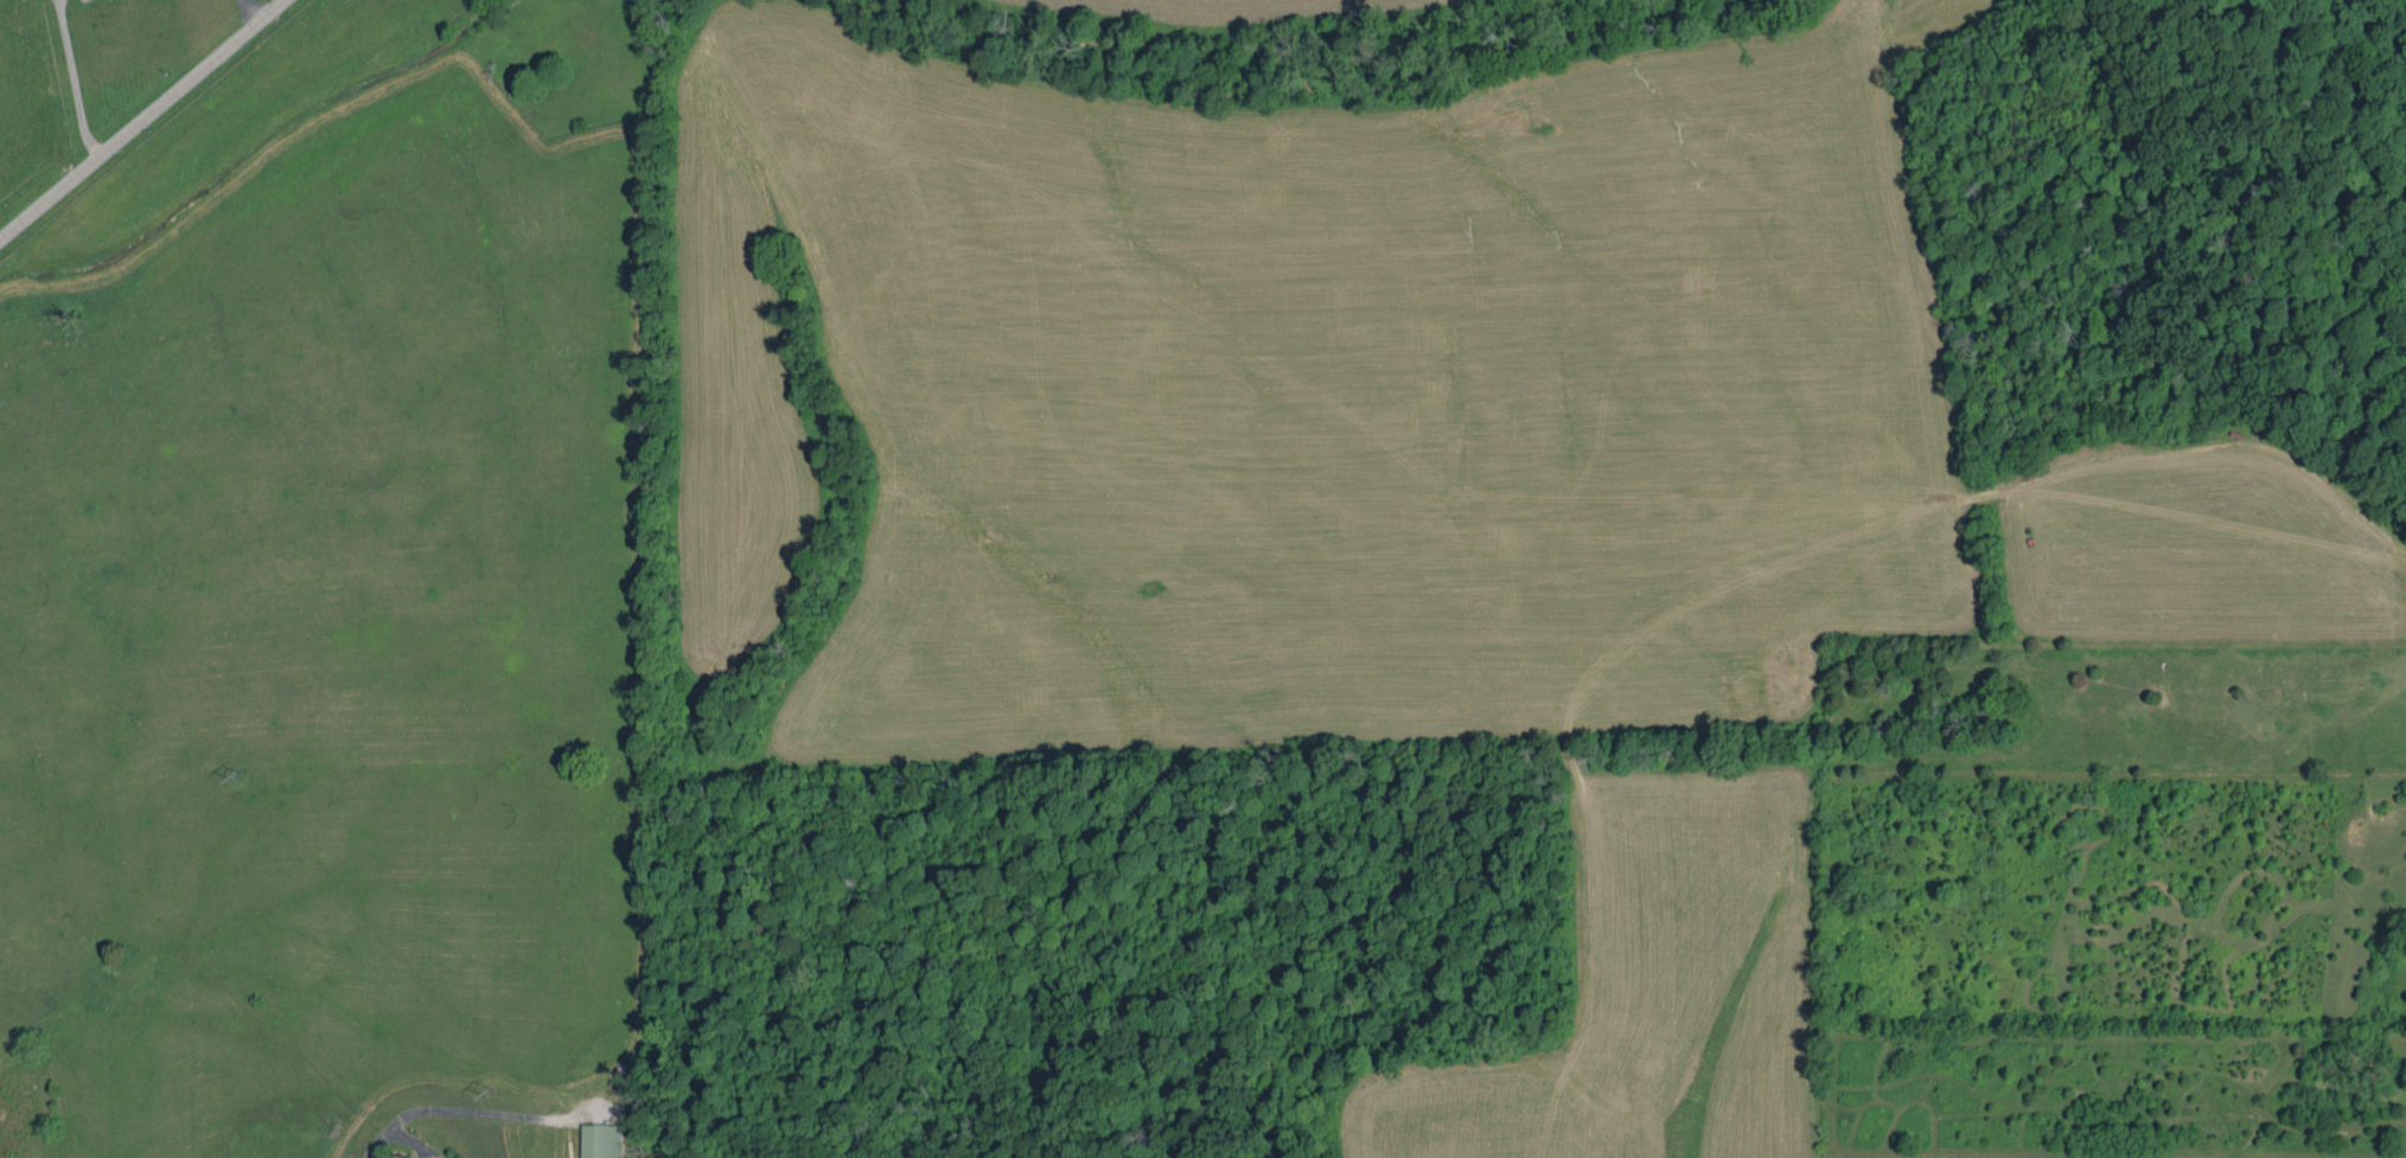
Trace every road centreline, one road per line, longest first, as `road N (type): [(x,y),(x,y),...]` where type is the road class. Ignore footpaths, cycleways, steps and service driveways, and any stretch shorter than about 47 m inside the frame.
road 1 (residential): [(0,245),(290,0)]

